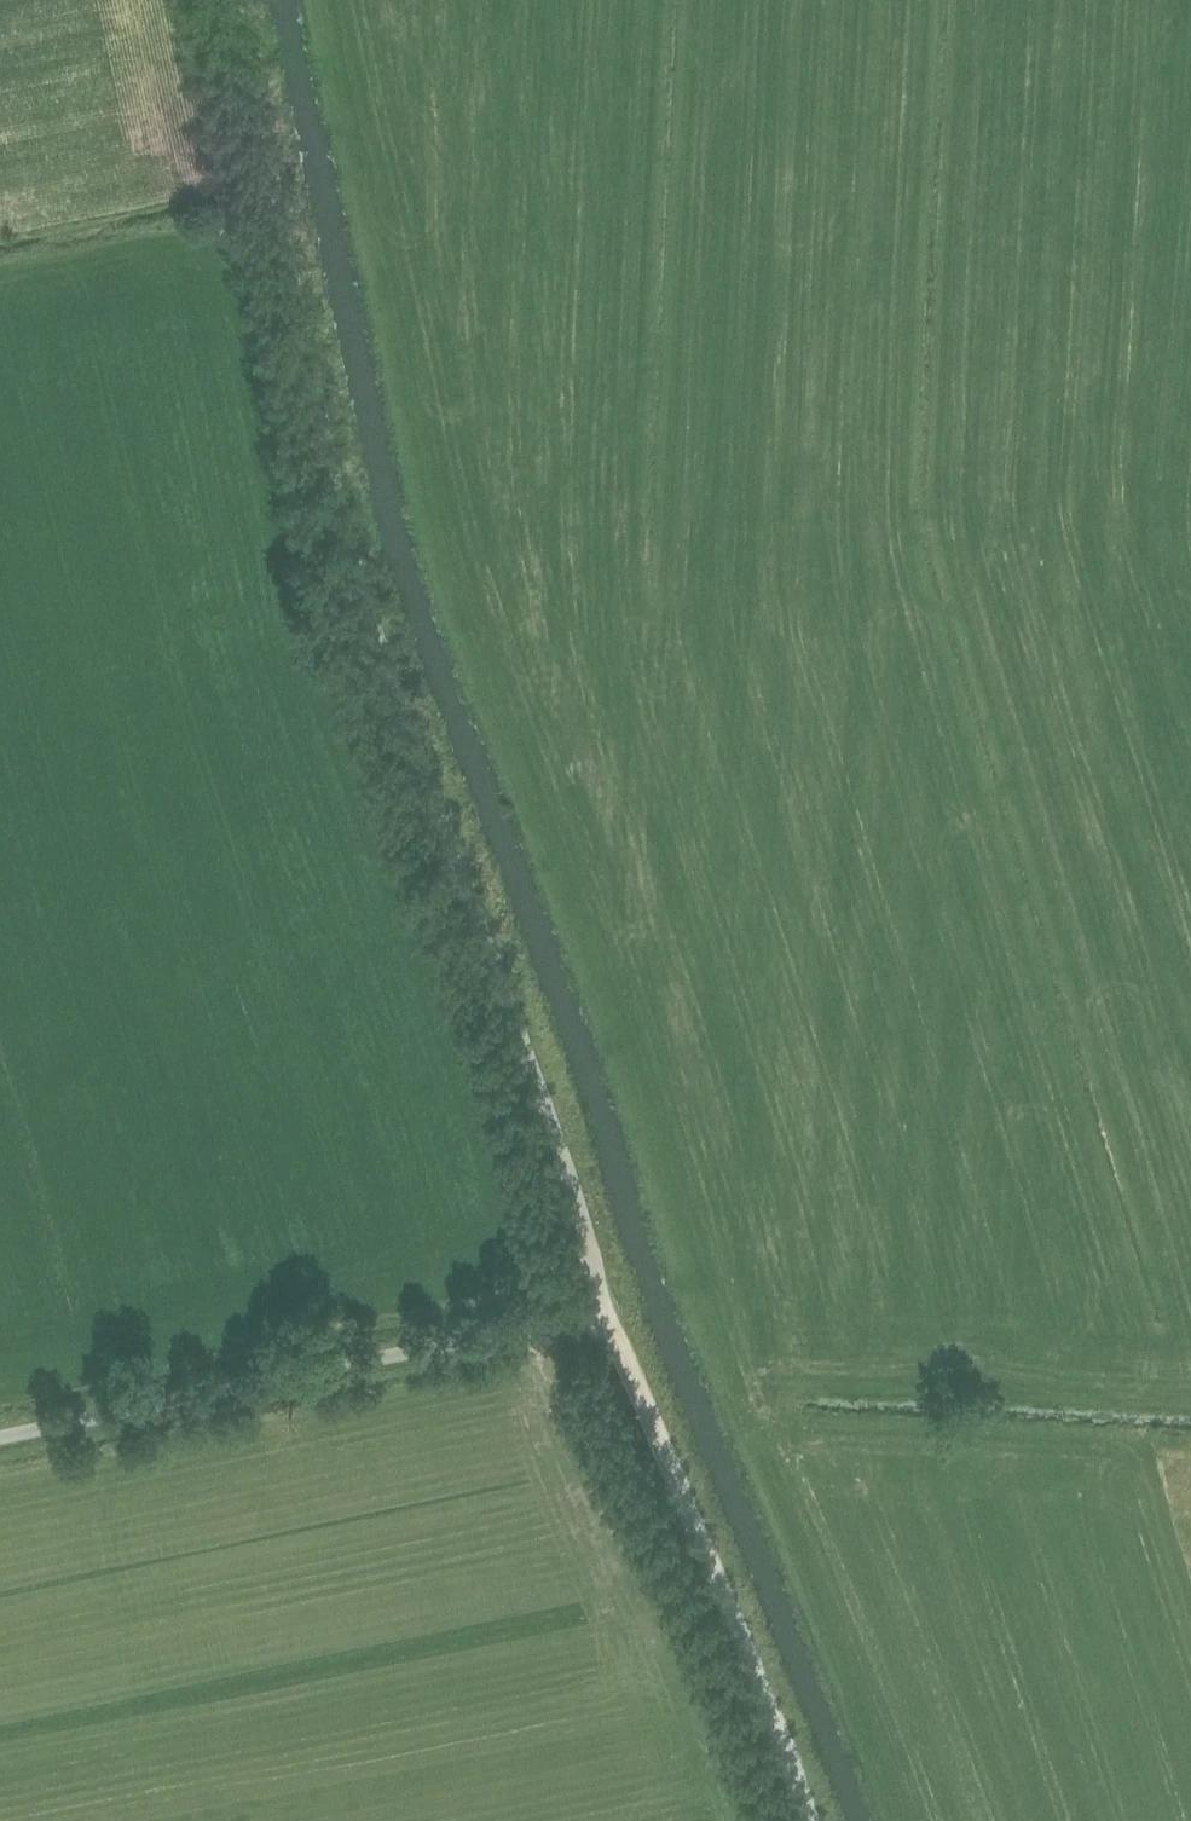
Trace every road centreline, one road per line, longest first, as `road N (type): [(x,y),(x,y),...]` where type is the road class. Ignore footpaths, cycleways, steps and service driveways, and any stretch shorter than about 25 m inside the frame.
road 1 (track): [(798,1820),(607,1309),(371,636),(307,382),(228,0)]
road 2 (unclassified): [(0,1439),(607,1309)]

